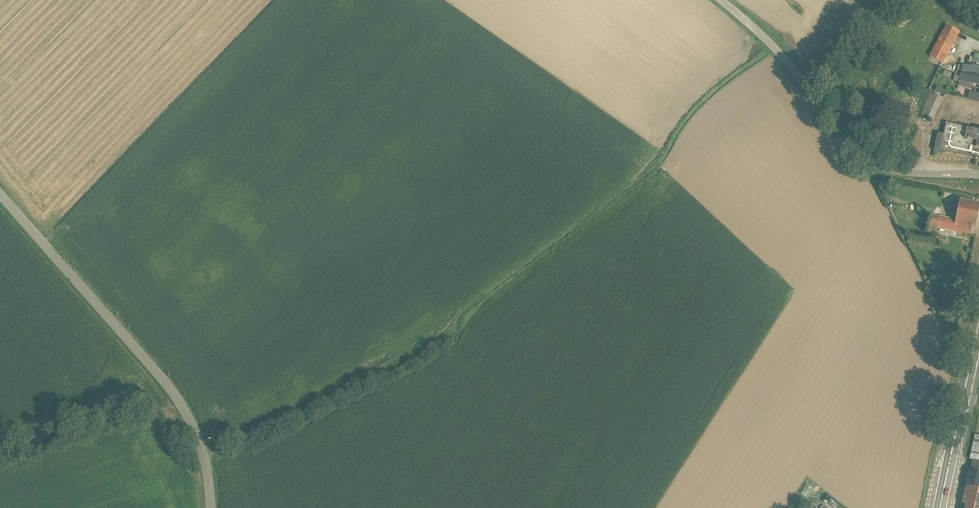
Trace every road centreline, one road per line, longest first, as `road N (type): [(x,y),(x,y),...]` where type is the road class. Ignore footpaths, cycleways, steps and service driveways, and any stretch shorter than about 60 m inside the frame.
road 1 (unclassified): [(210,507),(207,467),(181,403),(0,193)]
road 2 (unclassified): [(978,176),(896,171),(870,160),(767,39),(722,0)]
road 3 (primary): [(939,507),(978,325)]

